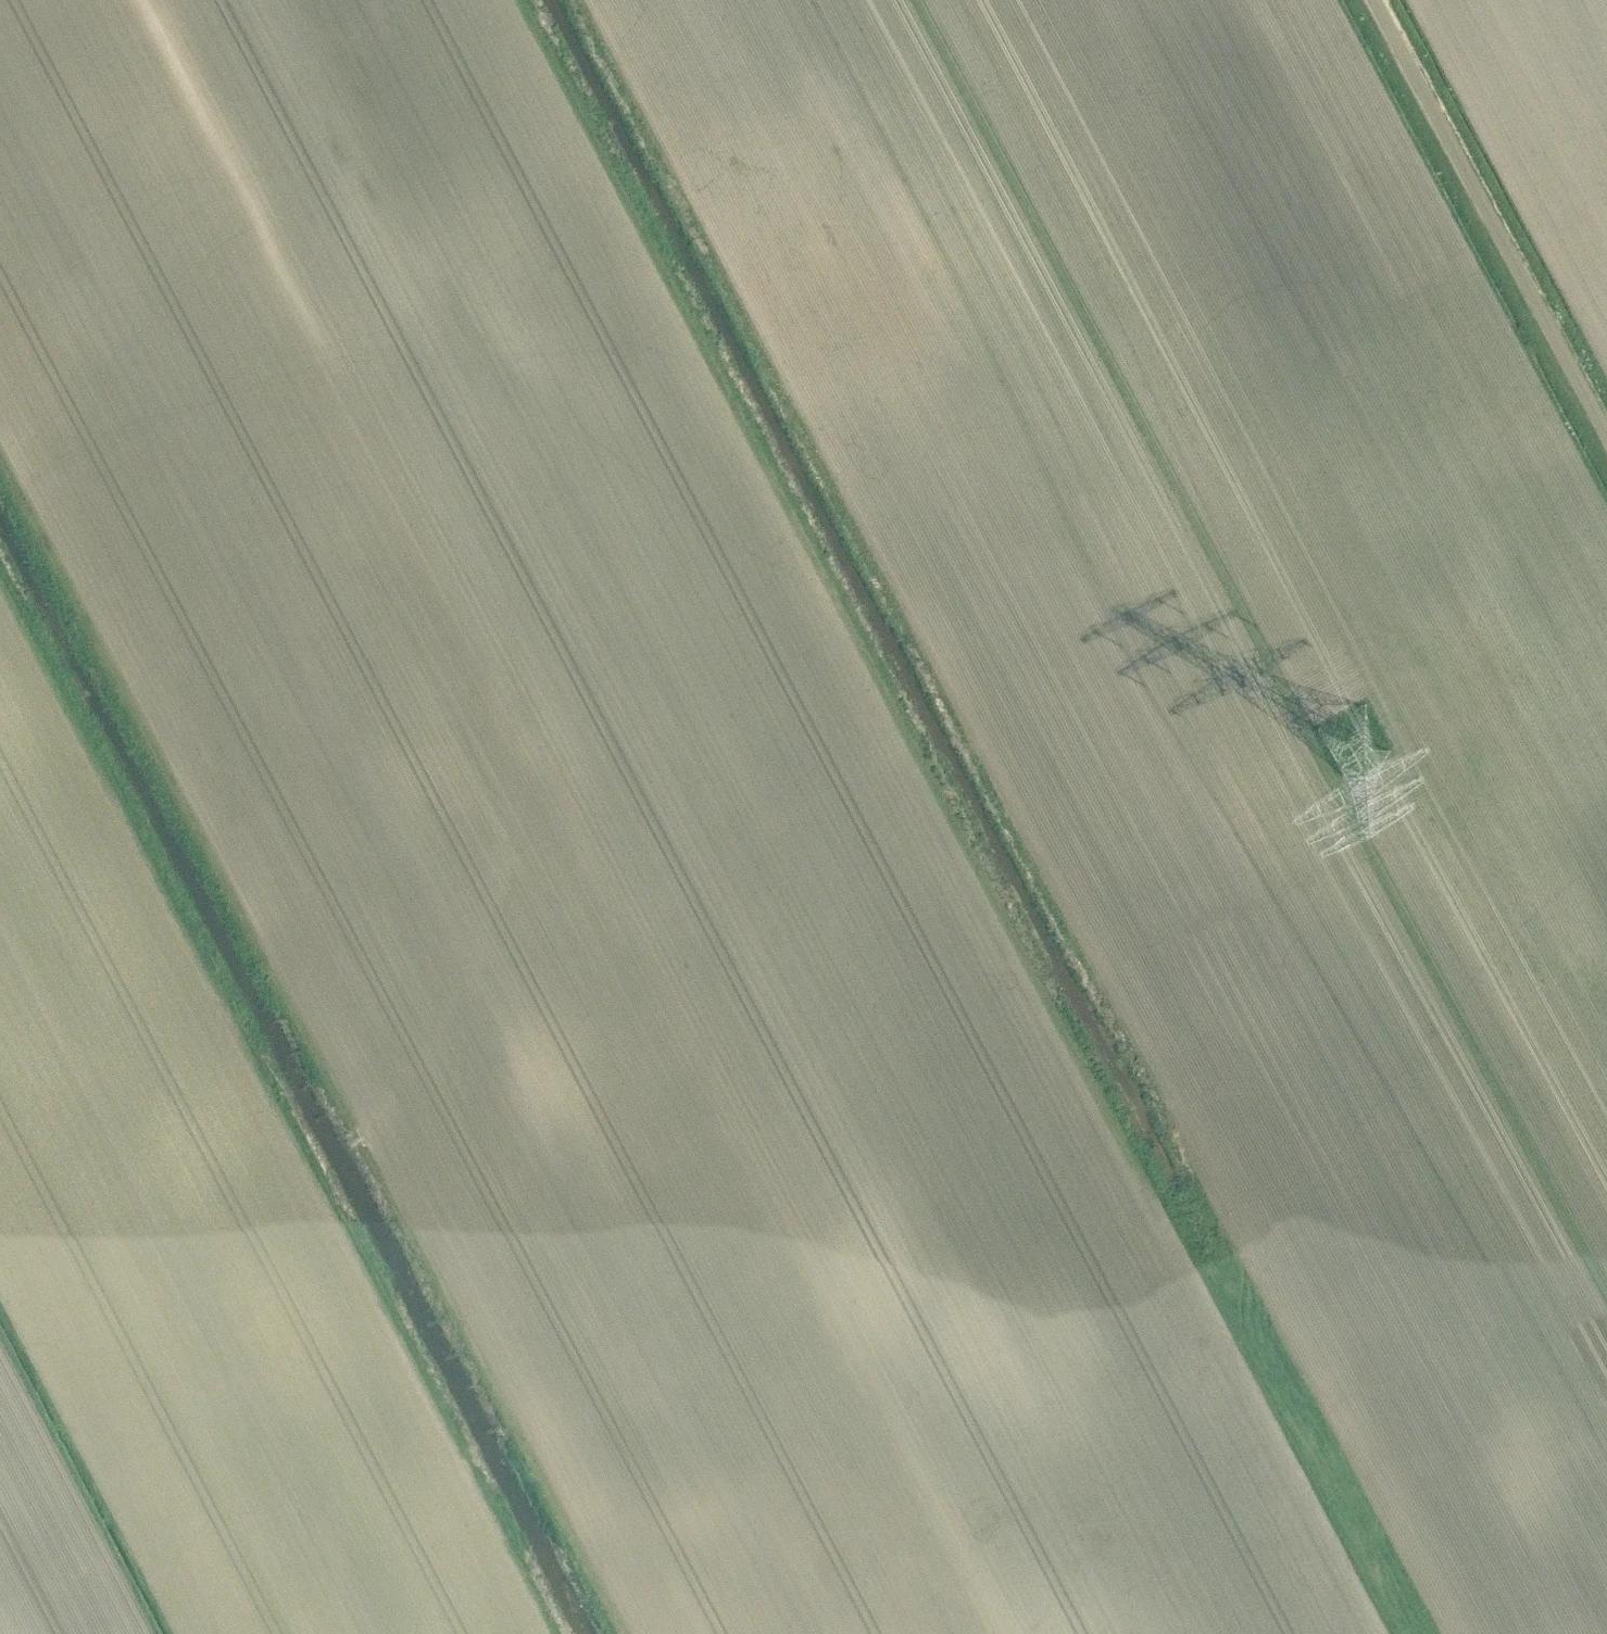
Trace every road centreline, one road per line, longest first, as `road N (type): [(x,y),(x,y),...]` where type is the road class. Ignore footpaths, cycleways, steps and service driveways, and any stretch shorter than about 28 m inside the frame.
road 1 (unclassified): [(1606,434),(1376,0)]

